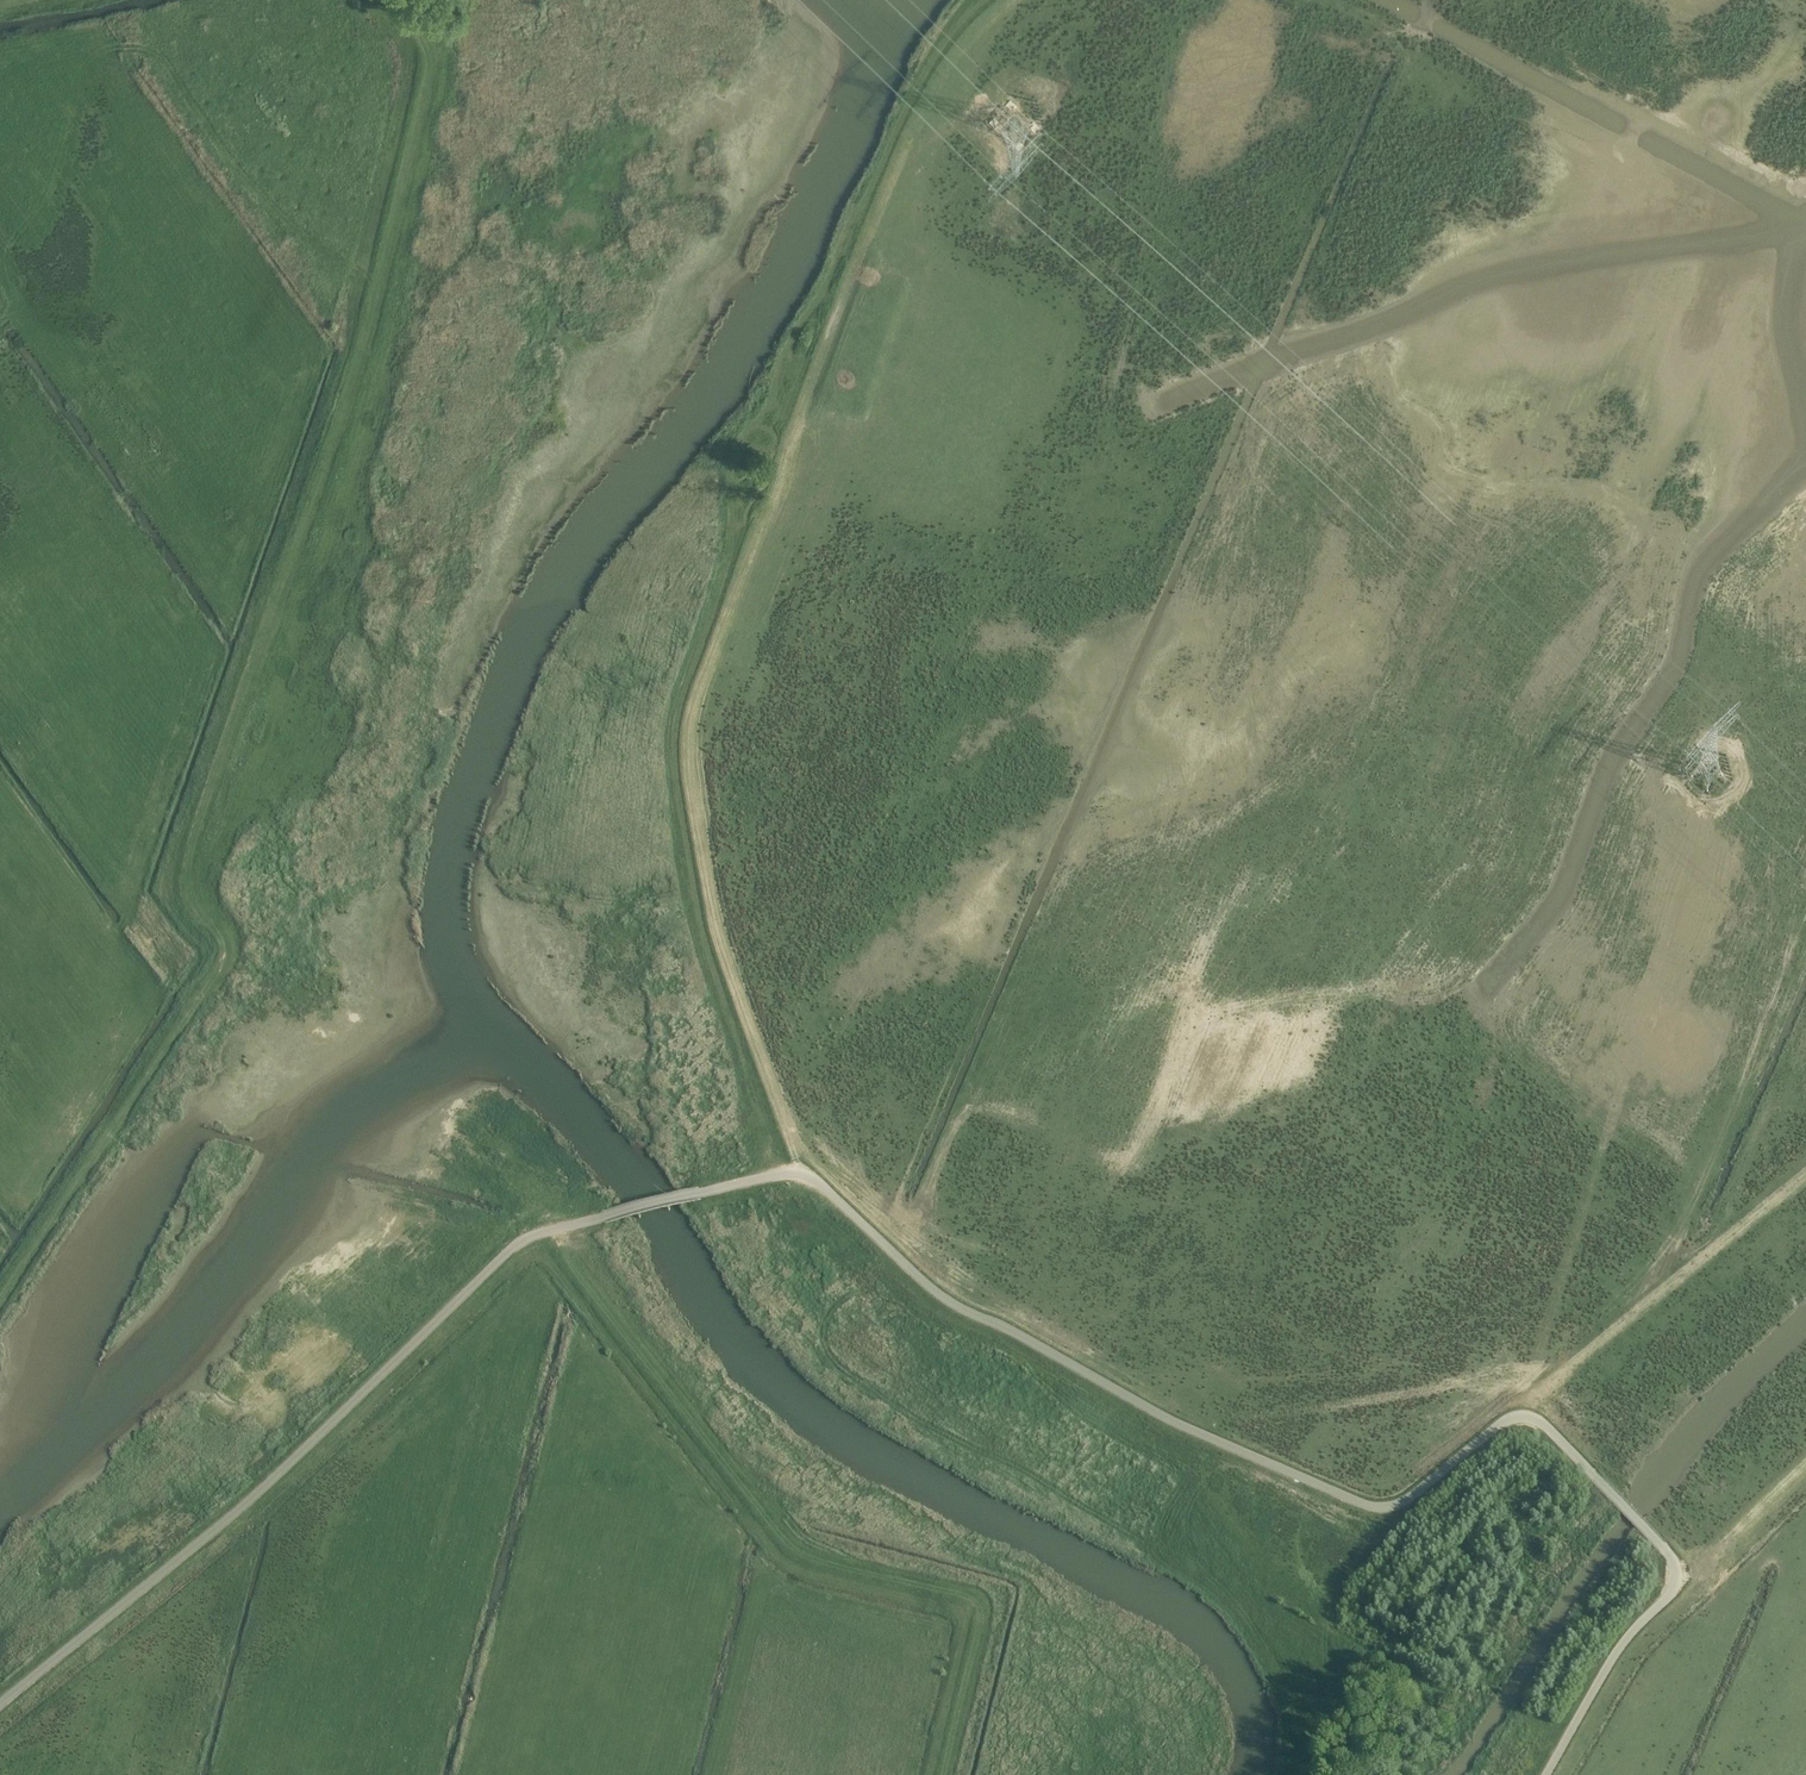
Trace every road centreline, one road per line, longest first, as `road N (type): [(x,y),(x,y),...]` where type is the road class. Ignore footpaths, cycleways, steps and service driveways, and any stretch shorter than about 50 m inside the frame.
road 1 (unclassified): [(1545,1774),(1592,1692),(1676,1583),(1676,1561),(1547,1423),(1511,1418),(1401,1502),(1361,1504),(1193,1429),(943,1293),(814,1175),(795,1173),(528,1235),(465,1279),(392,1369),(262,1491),(0,1706)]
road 2 (track): [(430,61),(401,228),(200,826),(190,888),(217,917),(224,957),(0,1298)]

